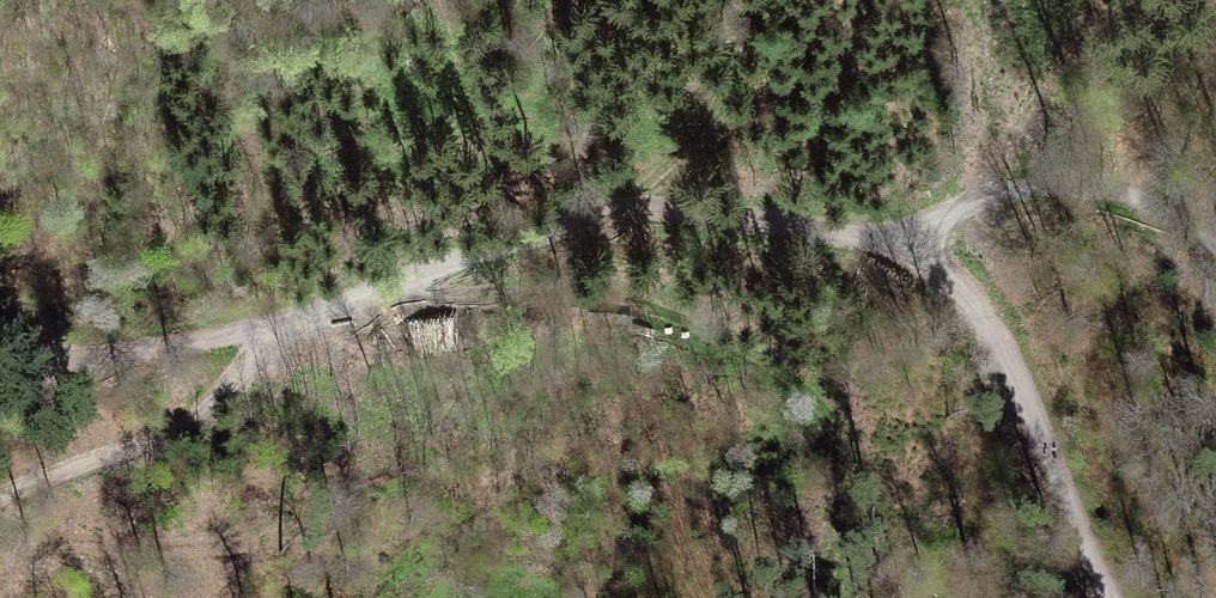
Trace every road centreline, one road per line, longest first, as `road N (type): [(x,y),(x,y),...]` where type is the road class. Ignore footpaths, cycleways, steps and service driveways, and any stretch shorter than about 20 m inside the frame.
road 1 (track): [(290,319),(548,225),(630,209),(728,213),(888,245),(942,269),(975,301),(1112,597)]
road 2 (track): [(888,245),(985,200),(1086,184),(1139,196),(1215,252)]
road 3 (track): [(0,357),(197,347),(290,319)]

